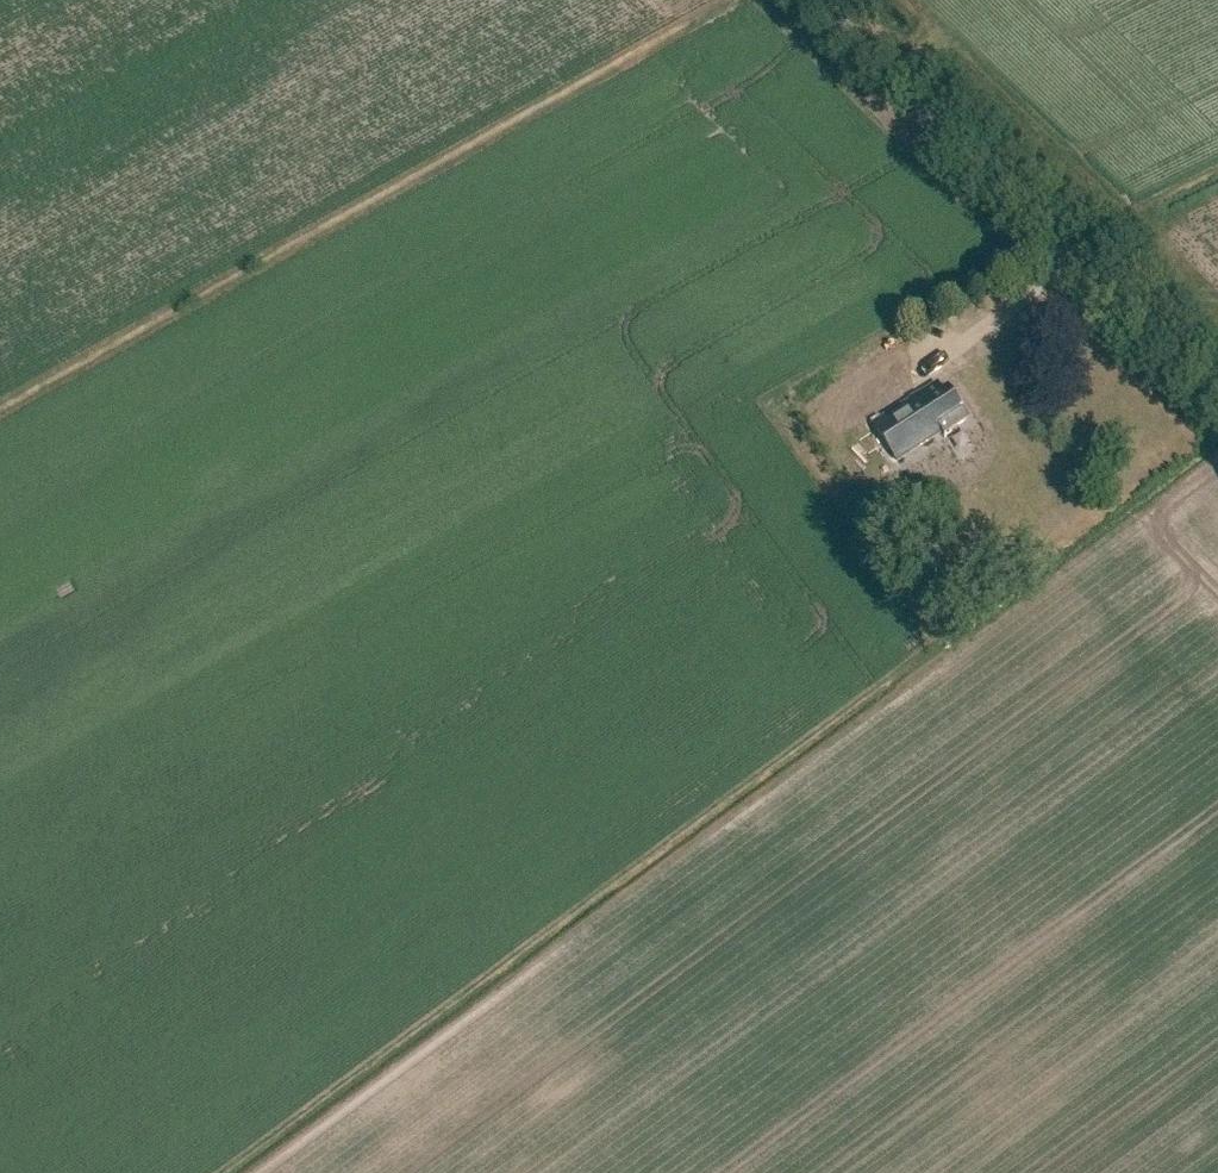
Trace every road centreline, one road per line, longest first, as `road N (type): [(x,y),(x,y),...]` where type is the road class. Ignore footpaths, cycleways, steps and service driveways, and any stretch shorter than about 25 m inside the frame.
road 1 (unclassified): [(1217,406),(796,0)]

